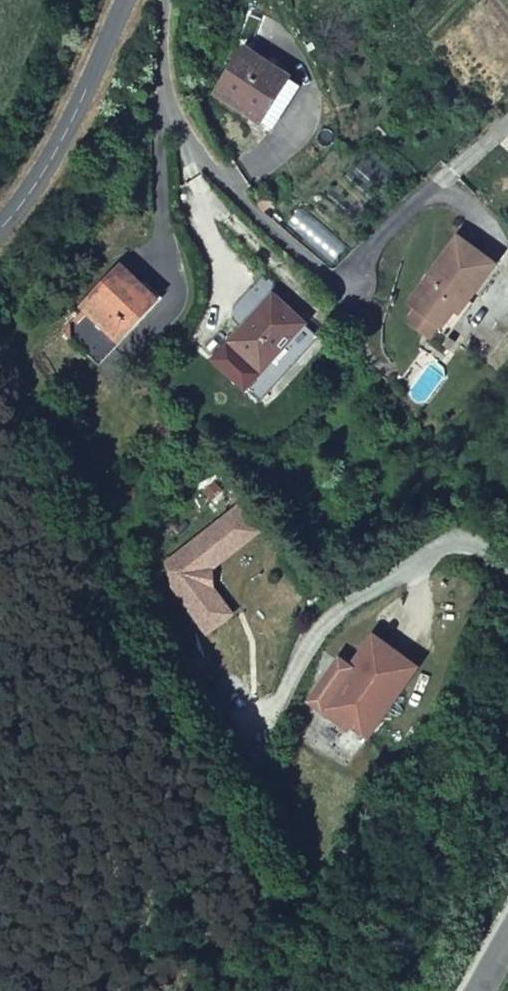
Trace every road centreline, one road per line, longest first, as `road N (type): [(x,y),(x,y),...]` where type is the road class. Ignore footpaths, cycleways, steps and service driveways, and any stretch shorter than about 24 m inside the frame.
road 1 (unclassified): [(129,0),(58,150),(0,230)]

